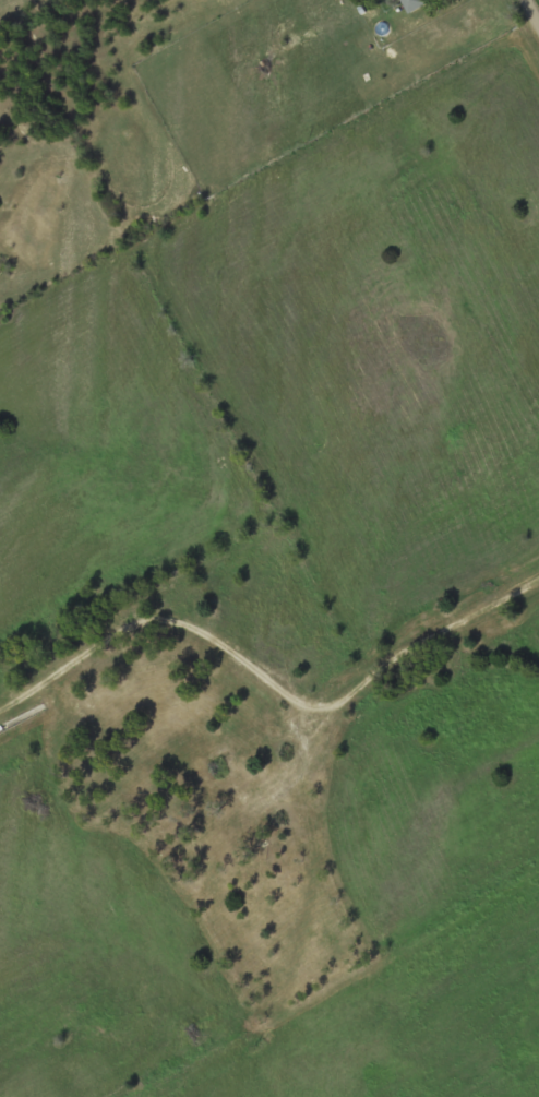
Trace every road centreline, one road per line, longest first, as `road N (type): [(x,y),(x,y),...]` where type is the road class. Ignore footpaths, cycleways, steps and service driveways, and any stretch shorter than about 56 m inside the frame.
road 1 (residential): [(0,707),(131,624),(159,619),(181,621),(296,703),(324,711),(398,657),(538,582)]

